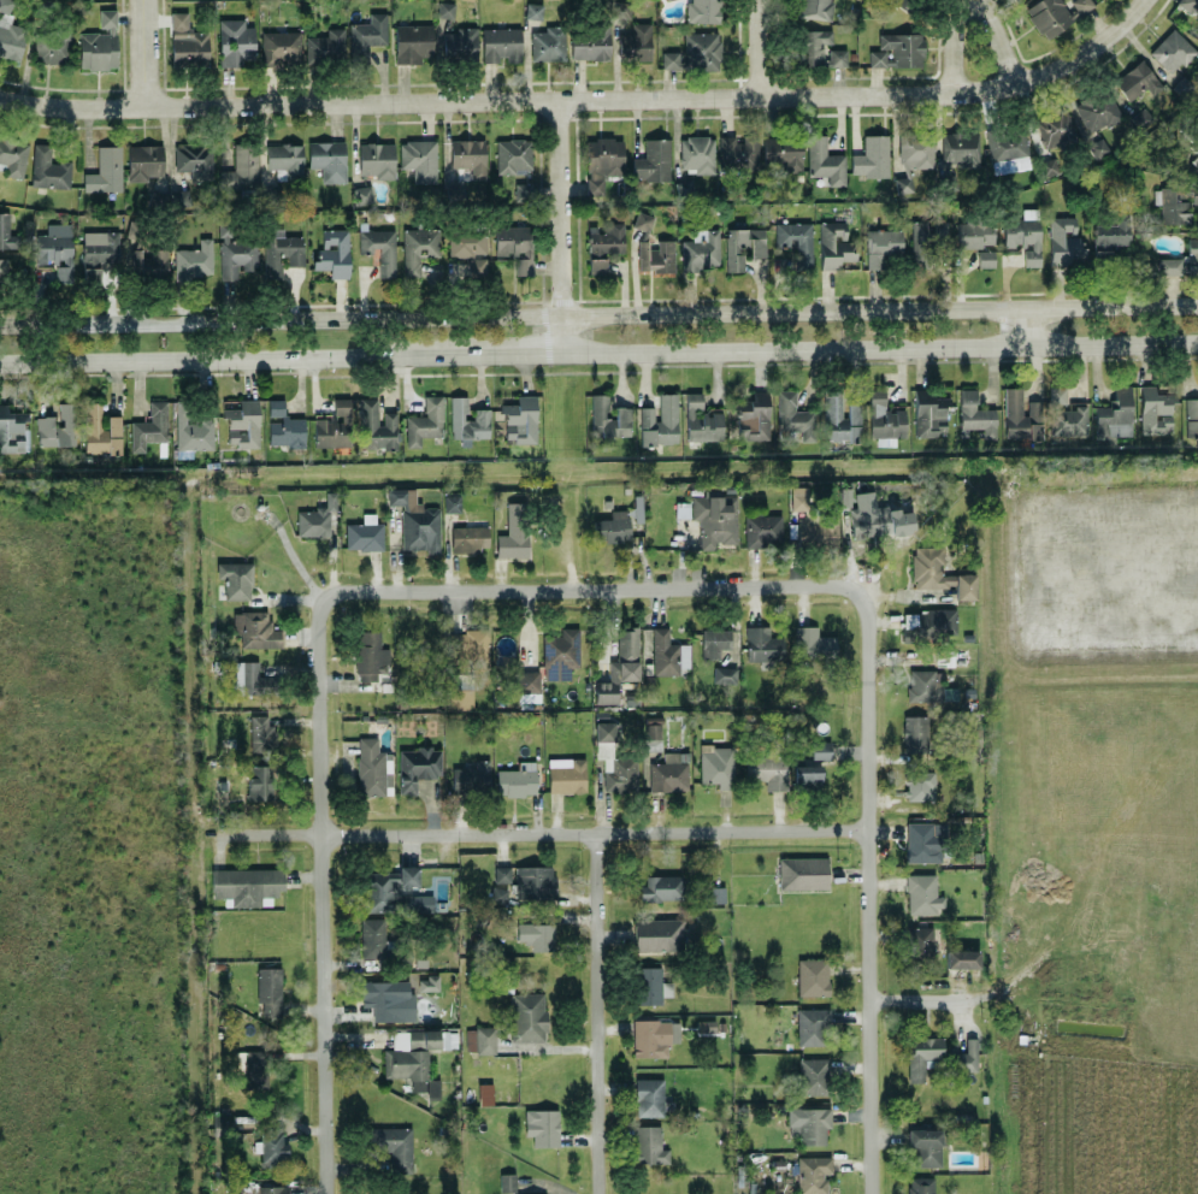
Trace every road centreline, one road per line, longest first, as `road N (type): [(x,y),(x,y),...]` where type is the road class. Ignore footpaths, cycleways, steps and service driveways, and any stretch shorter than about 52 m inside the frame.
road 1 (secondary): [(1197,303),(0,324)]
road 2 (residential): [(1145,0),(1066,64),(950,91),(61,108),(0,97)]
road 3 (residential): [(868,828),(216,832)]
road 4 (secondary): [(561,353),(1197,341)]
road 5 (residential): [(858,595),(869,619),(871,1193)]
road 6 (residential): [(858,595),(837,585),(344,590),(326,598)]
road 7 (residential): [(326,598),(319,617),(324,1060)]
road 8 (secondary): [(0,359),(453,354)]
road 9 (residential): [(596,829),(600,1193)]
road 10 (residential): [(560,97),(561,353)]
road 11 (residential): [(326,1193),(324,1060)]

